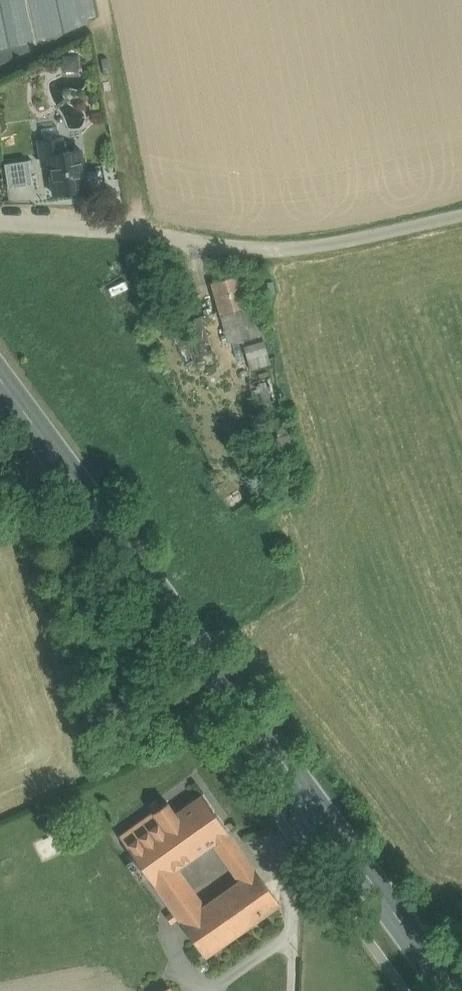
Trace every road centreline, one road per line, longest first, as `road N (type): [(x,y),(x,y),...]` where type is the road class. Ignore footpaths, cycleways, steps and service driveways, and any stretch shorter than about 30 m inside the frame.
road 1 (primary): [(0,377),(327,807),(451,990)]
road 2 (unclassified): [(0,223),(145,228),(265,256),(461,214)]

